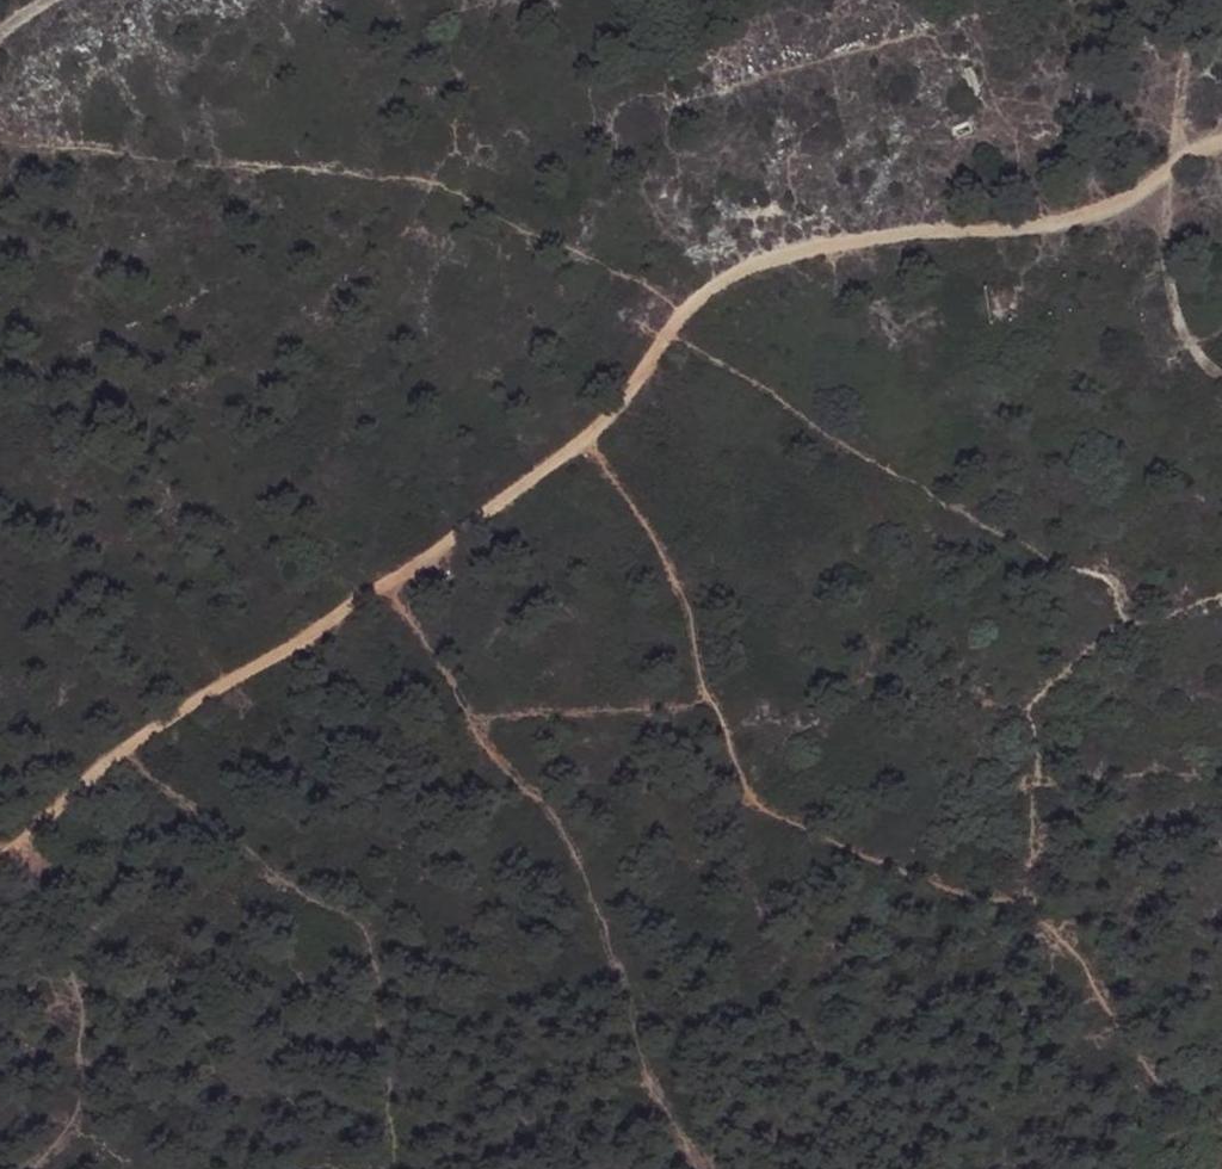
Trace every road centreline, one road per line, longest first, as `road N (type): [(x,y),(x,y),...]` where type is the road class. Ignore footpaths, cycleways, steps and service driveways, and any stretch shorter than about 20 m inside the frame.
road 1 (track): [(1221,142),(1061,223),(847,239),(720,284),(676,319),(615,416),(476,512),(426,565),(365,592),(310,637),(107,756),(0,856)]
road 2 (track): [(1180,159),(1185,0)]

